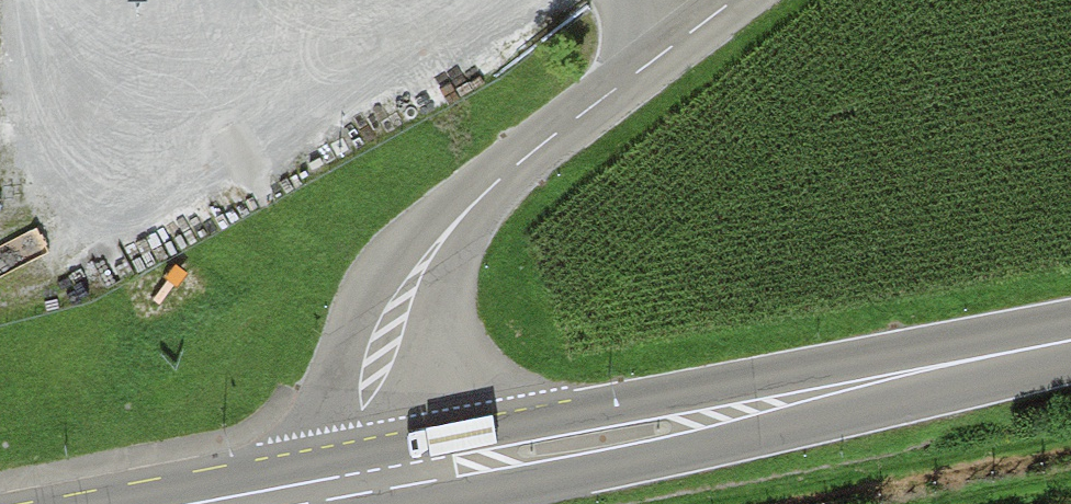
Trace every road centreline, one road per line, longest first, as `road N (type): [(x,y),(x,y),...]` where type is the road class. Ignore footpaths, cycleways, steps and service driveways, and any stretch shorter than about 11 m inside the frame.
road 1 (primary): [(373,481),(1070,342)]
road 2 (unclassified): [(373,481),(366,423),(395,375),(397,327),(496,188),(741,0)]
road 3 (primary): [(247,503),(373,481)]

